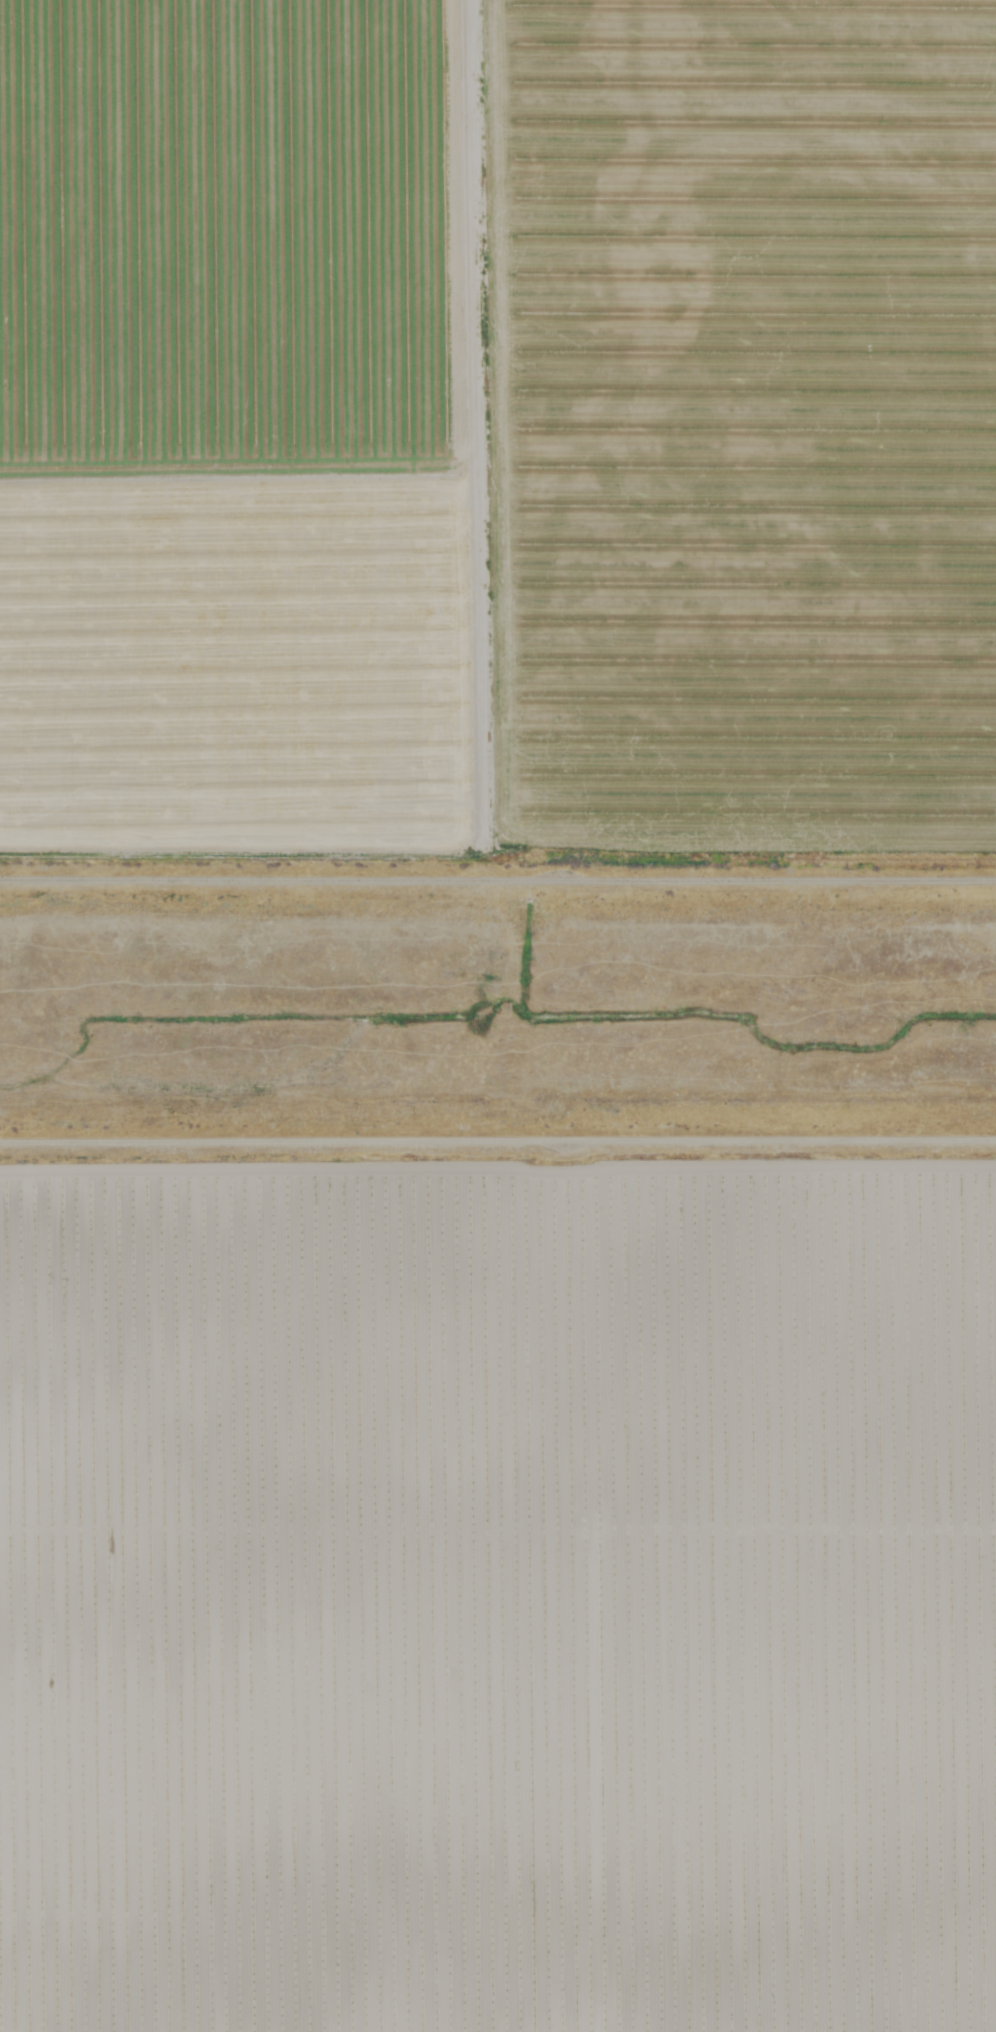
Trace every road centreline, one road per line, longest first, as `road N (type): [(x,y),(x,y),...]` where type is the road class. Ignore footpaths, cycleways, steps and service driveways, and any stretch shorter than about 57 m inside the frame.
road 1 (residential): [(995,1144),(0,1144)]

